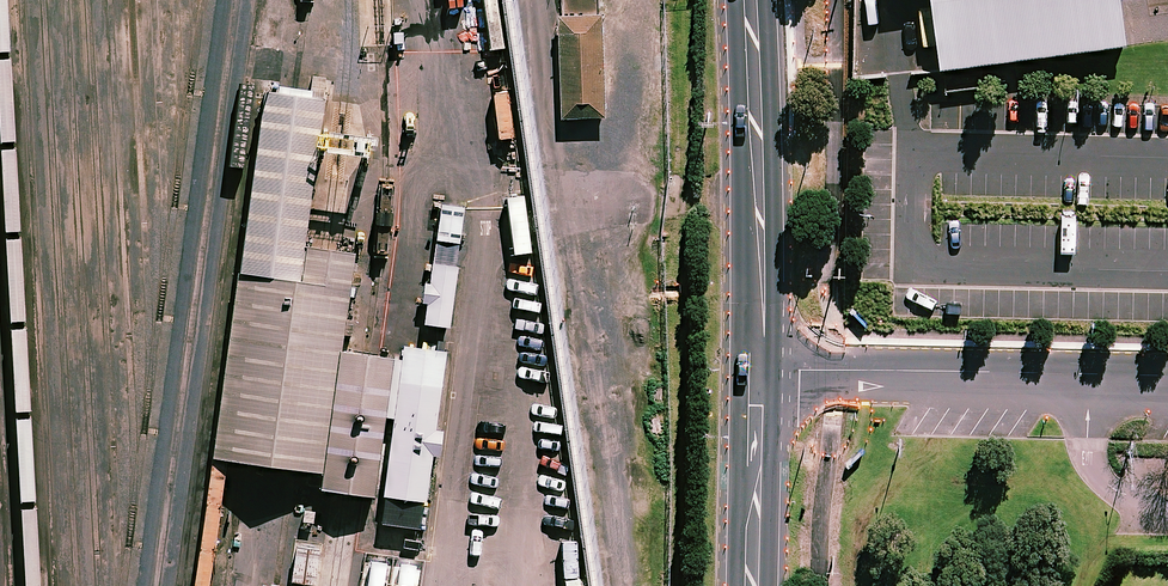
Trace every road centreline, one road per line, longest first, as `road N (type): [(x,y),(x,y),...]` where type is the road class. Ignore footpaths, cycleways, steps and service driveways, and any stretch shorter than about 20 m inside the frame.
road 1 (residential): [(764,370),(1167,377)]
road 2 (secondary): [(764,370),(750,0)]
road 3 (secondary): [(761,585),(764,370)]

